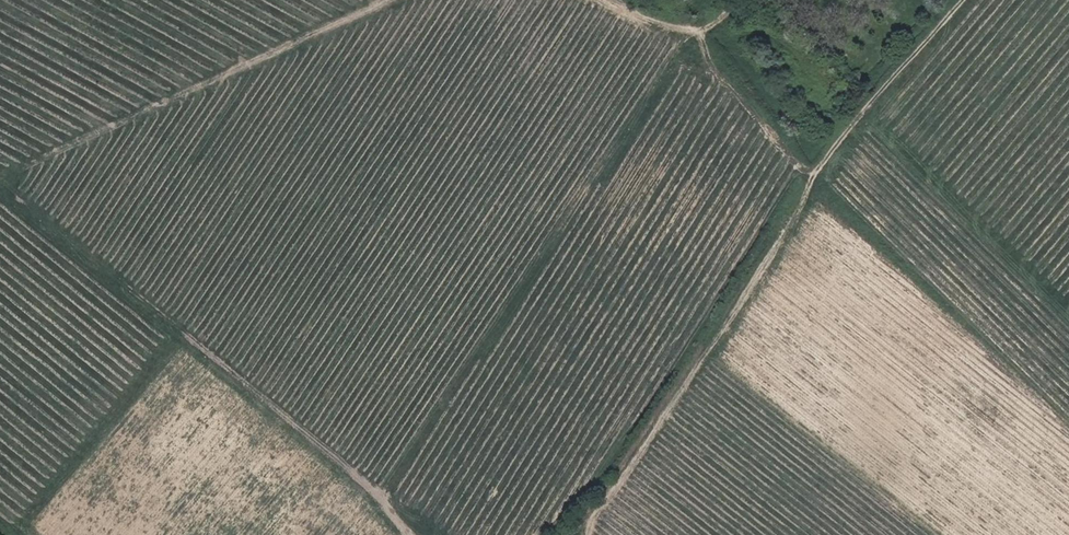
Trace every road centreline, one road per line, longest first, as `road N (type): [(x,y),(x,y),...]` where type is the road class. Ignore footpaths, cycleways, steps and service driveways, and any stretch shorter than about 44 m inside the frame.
road 1 (track): [(576,534),(592,523),(784,250),(826,159),(969,0)]
road 2 (track): [(695,32),(387,495),(390,512),(412,534)]
road 3 (track): [(0,178),(381,0)]
road 4 (track): [(620,0),(695,32),(729,20),(750,0)]

